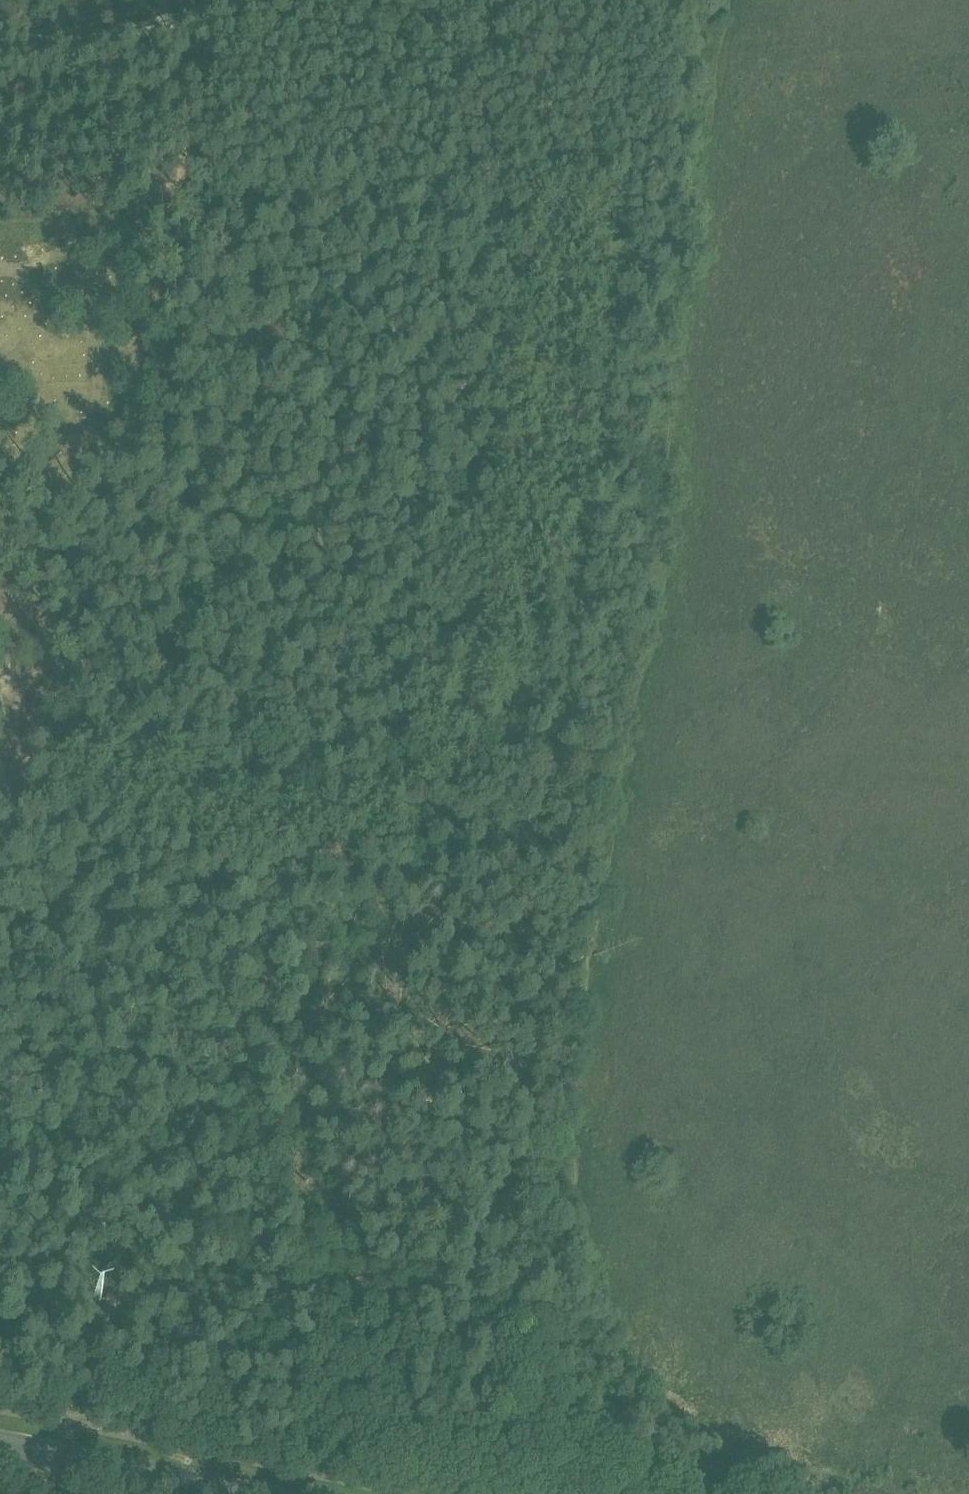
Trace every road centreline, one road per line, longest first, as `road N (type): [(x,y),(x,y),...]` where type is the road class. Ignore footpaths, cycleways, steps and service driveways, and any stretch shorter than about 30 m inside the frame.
road 1 (track): [(258,0),(0,64)]
road 2 (secondary): [(260,1493),(0,1441)]

